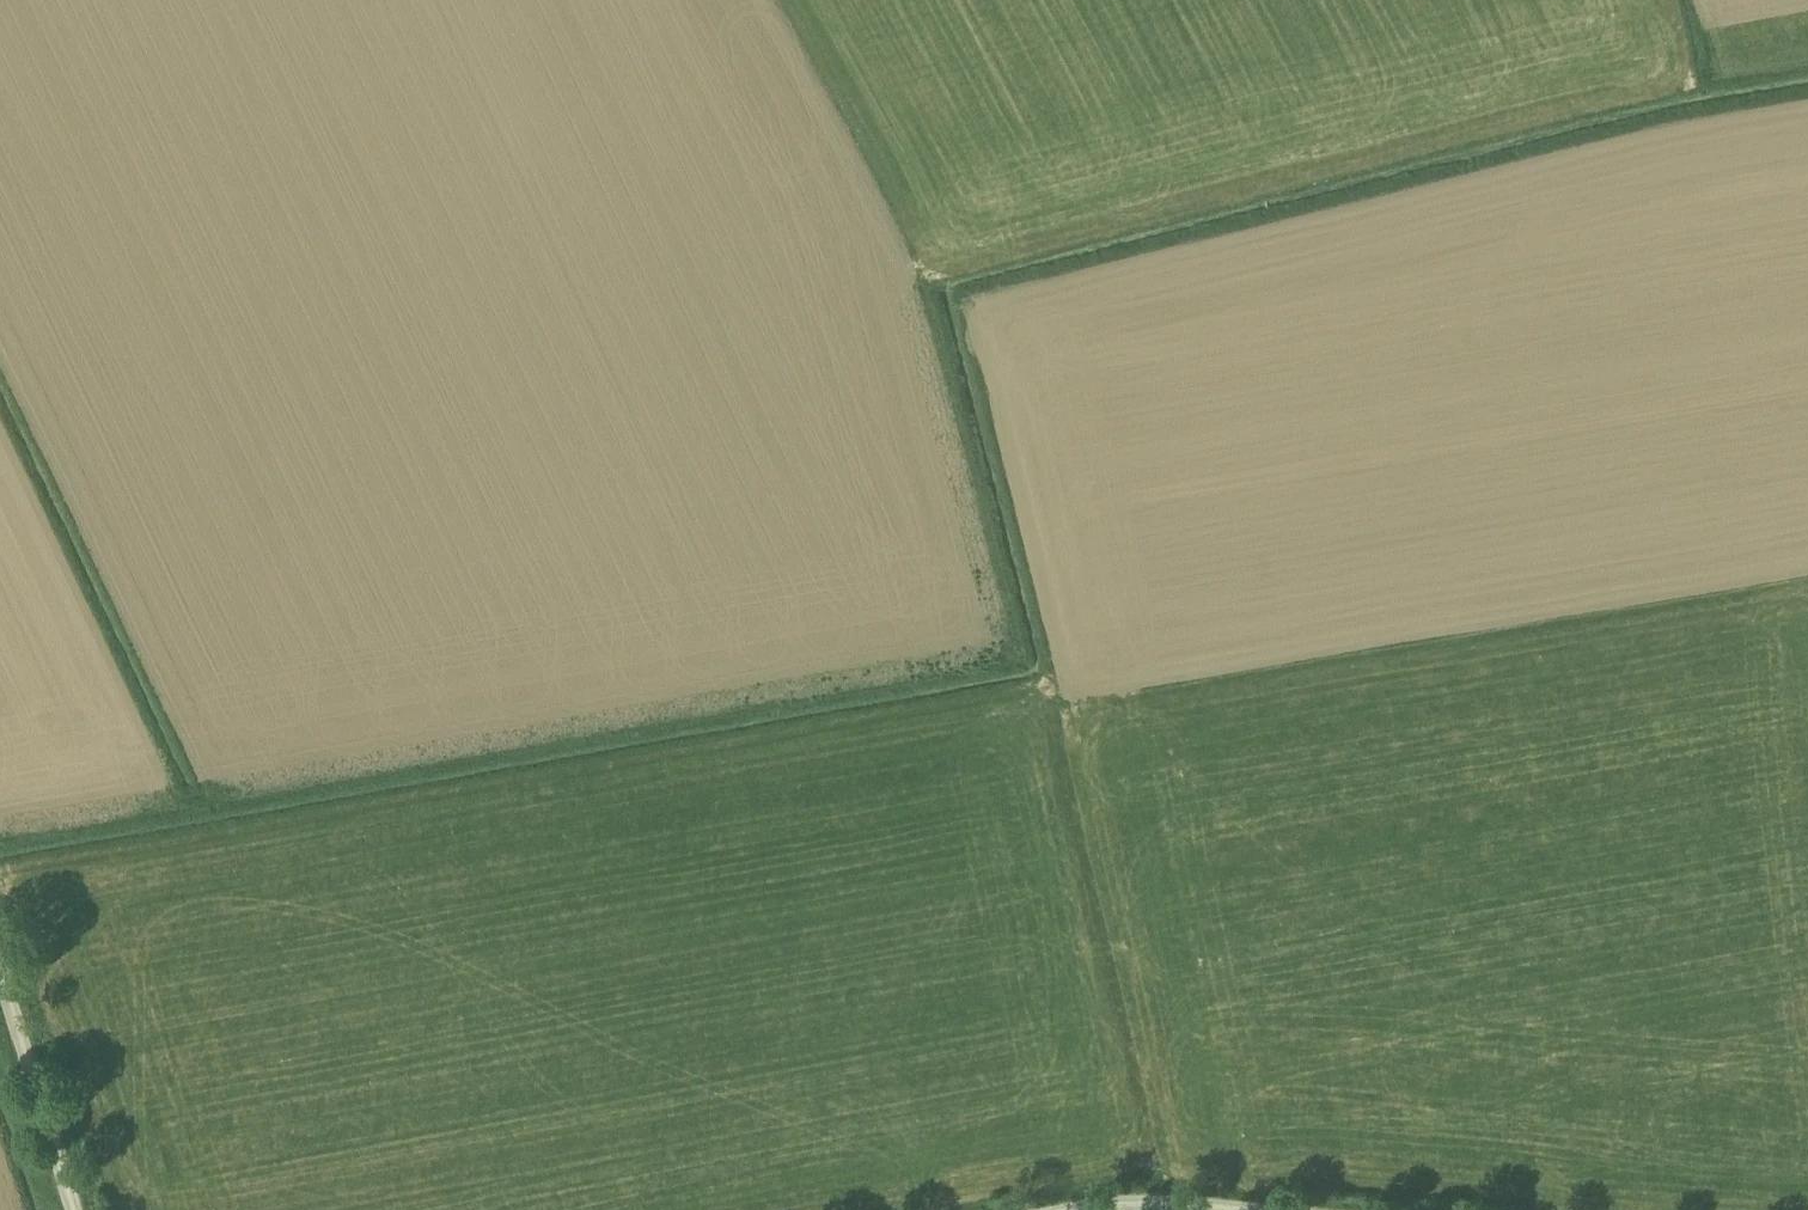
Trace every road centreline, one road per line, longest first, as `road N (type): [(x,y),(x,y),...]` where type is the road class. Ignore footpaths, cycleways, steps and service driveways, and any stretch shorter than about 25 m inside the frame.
road 1 (unclassified): [(0,974),(75,1209)]
road 2 (unclassified): [(1077,1209),(1179,1201),(1275,1209)]

